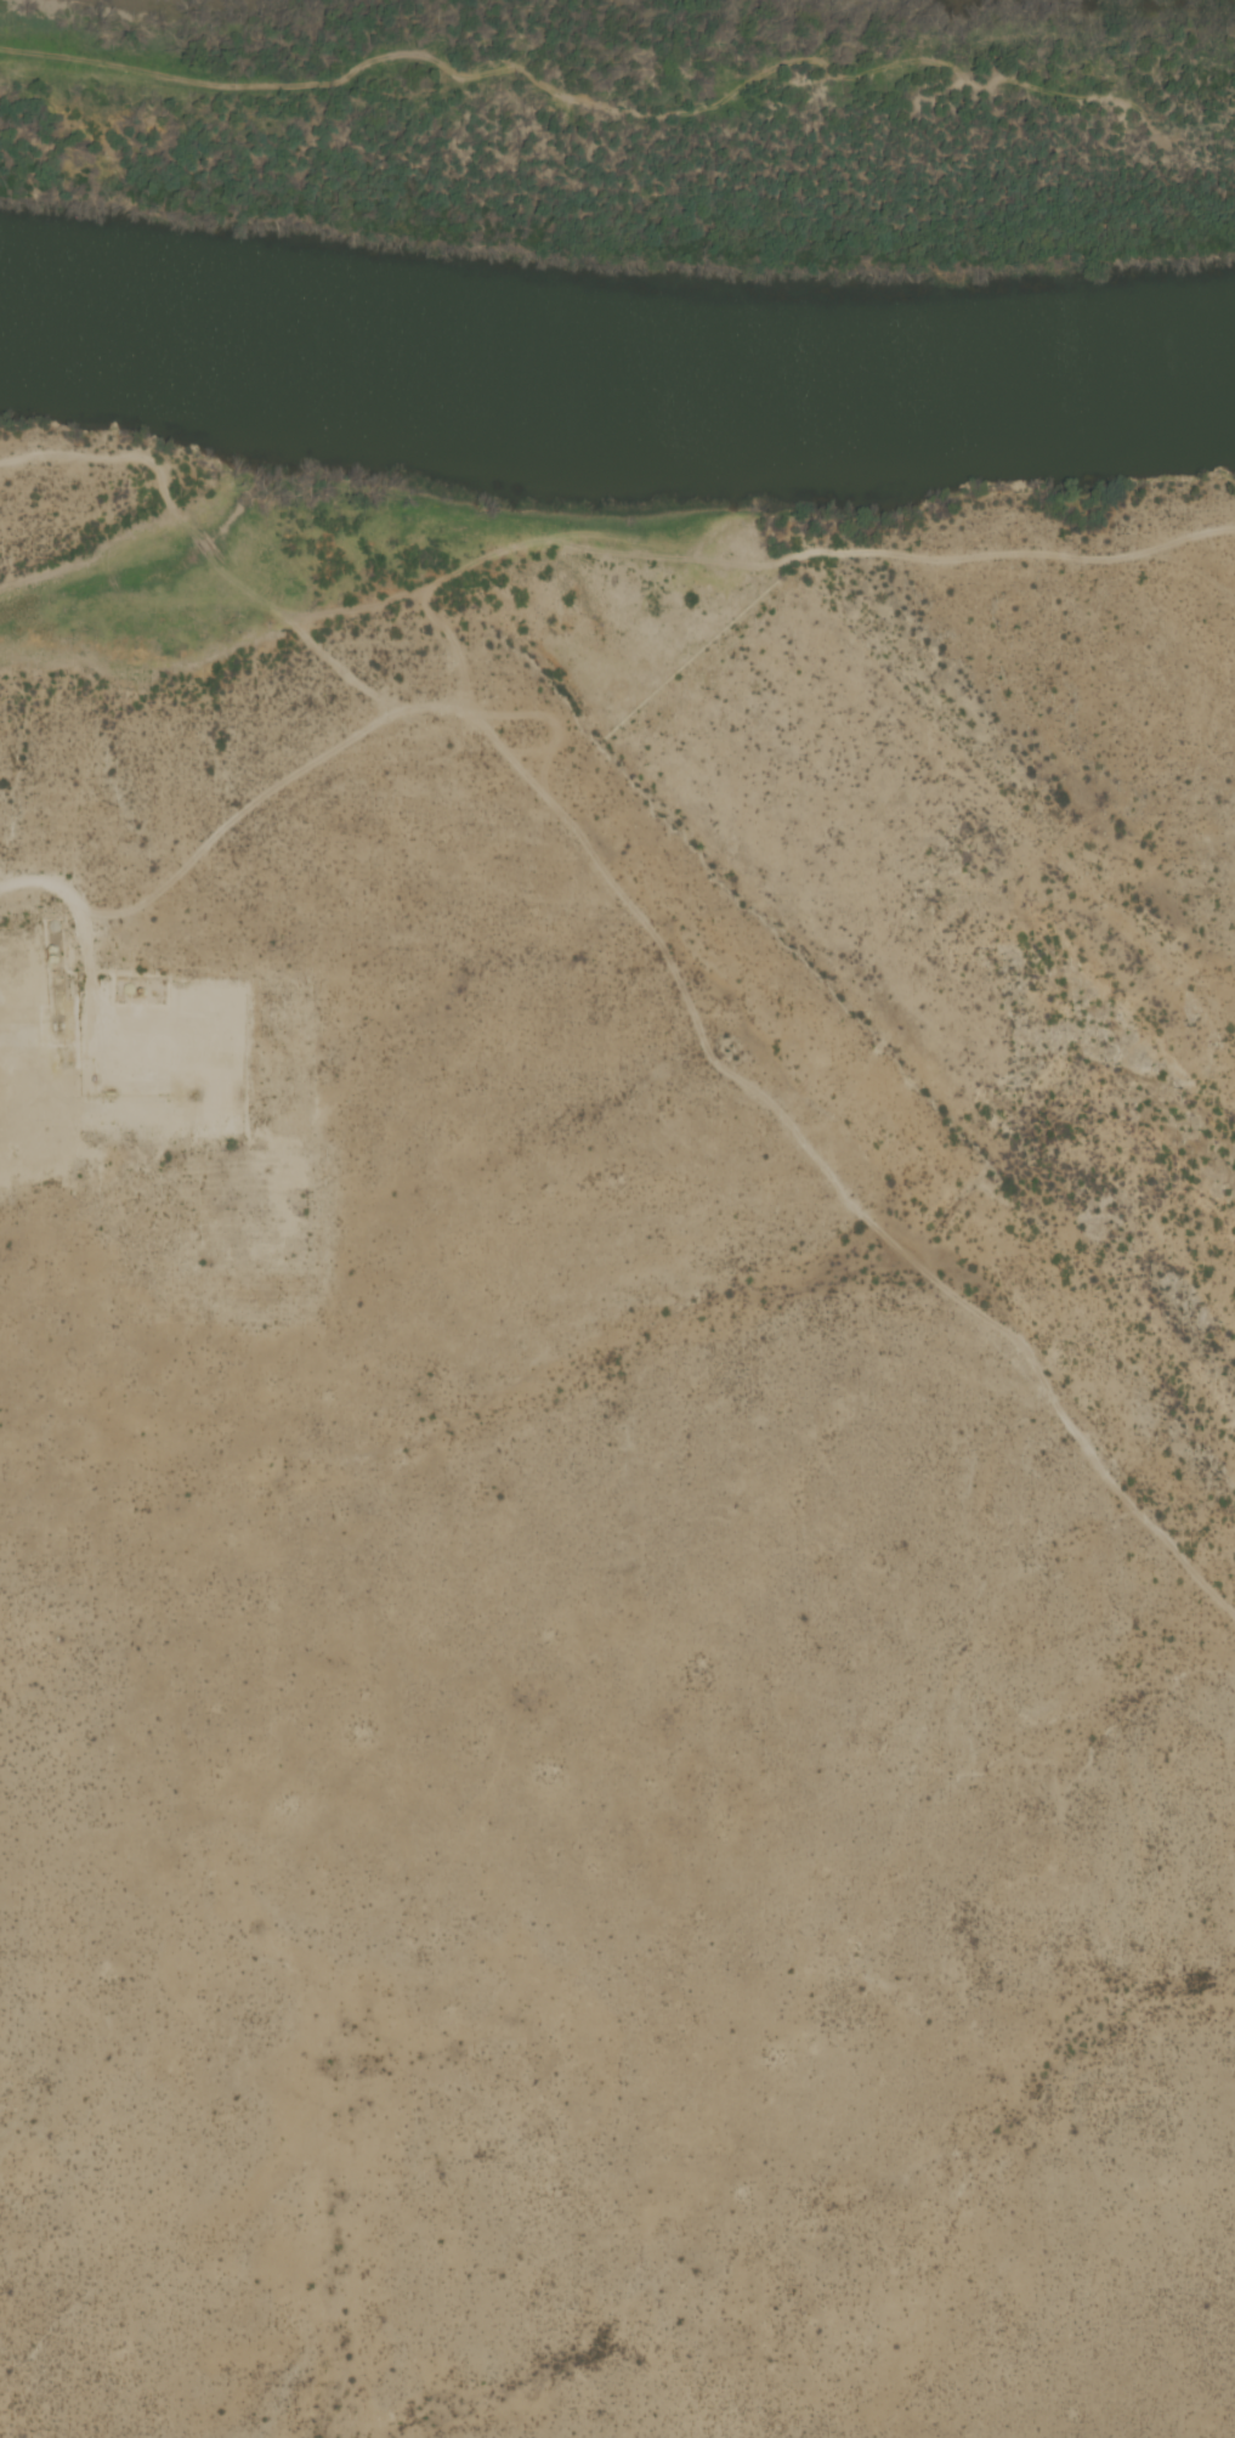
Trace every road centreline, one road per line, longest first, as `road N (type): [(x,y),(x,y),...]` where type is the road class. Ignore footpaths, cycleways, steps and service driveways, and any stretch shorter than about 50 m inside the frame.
road 1 (track): [(0,1065),(47,1118),(227,1113),(217,1003)]
road 2 (track): [(177,513),(164,469),(142,456),(0,463)]

